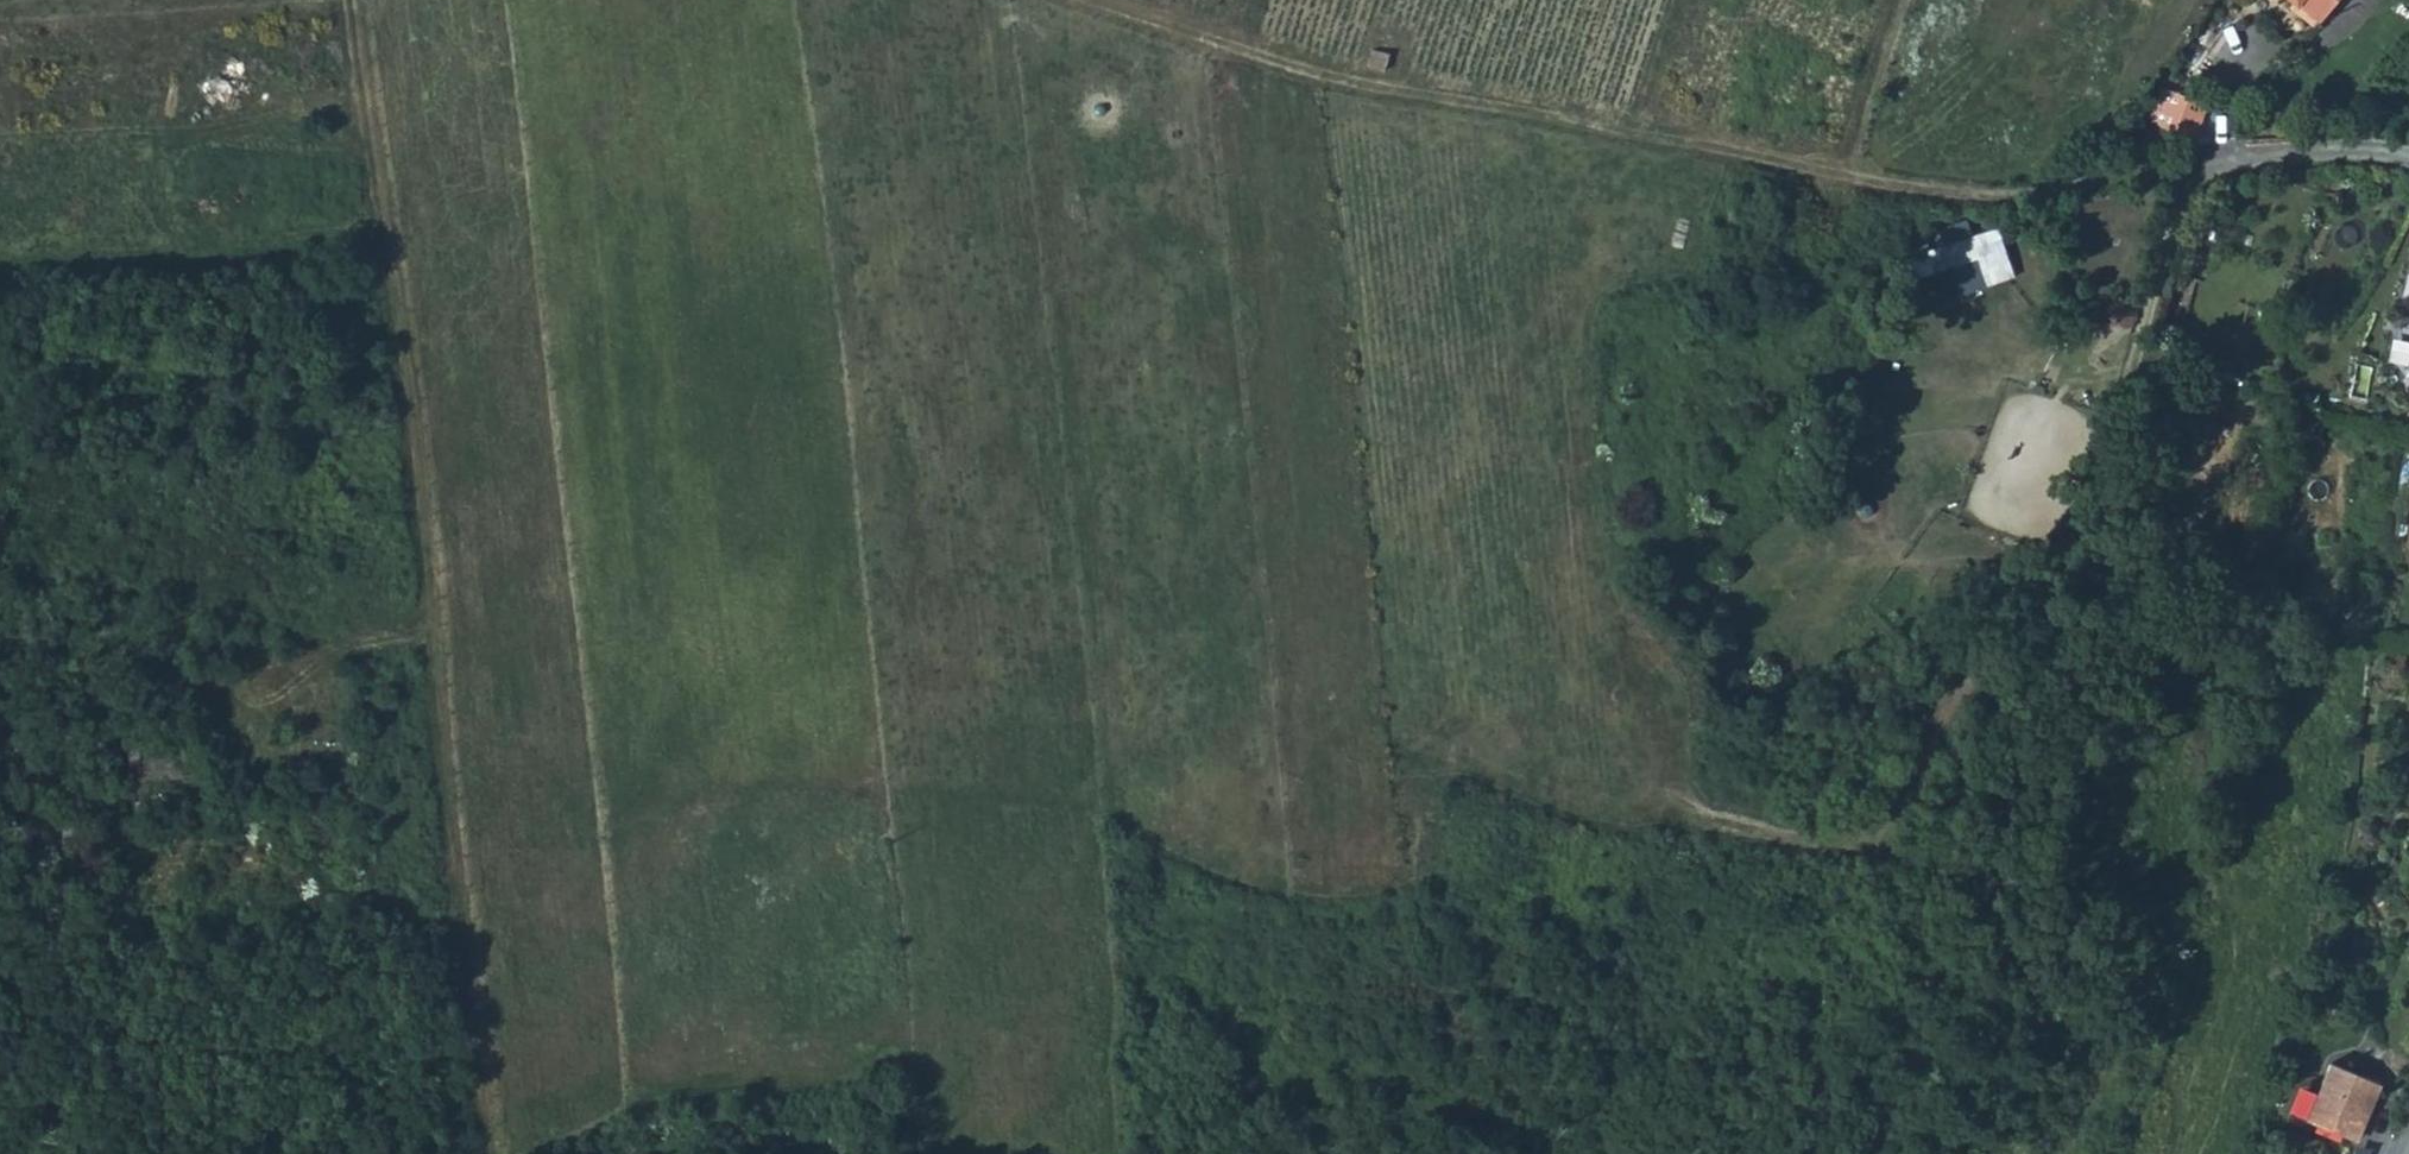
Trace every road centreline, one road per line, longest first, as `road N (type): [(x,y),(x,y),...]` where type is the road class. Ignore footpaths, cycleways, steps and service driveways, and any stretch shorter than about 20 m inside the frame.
road 1 (track): [(345,0),(481,1151)]
road 2 (track): [(1851,181),(1350,88),(1067,0)]
road 3 (unclassified): [(2408,171),(2300,156),(2205,159),(2178,215),(1851,181)]

